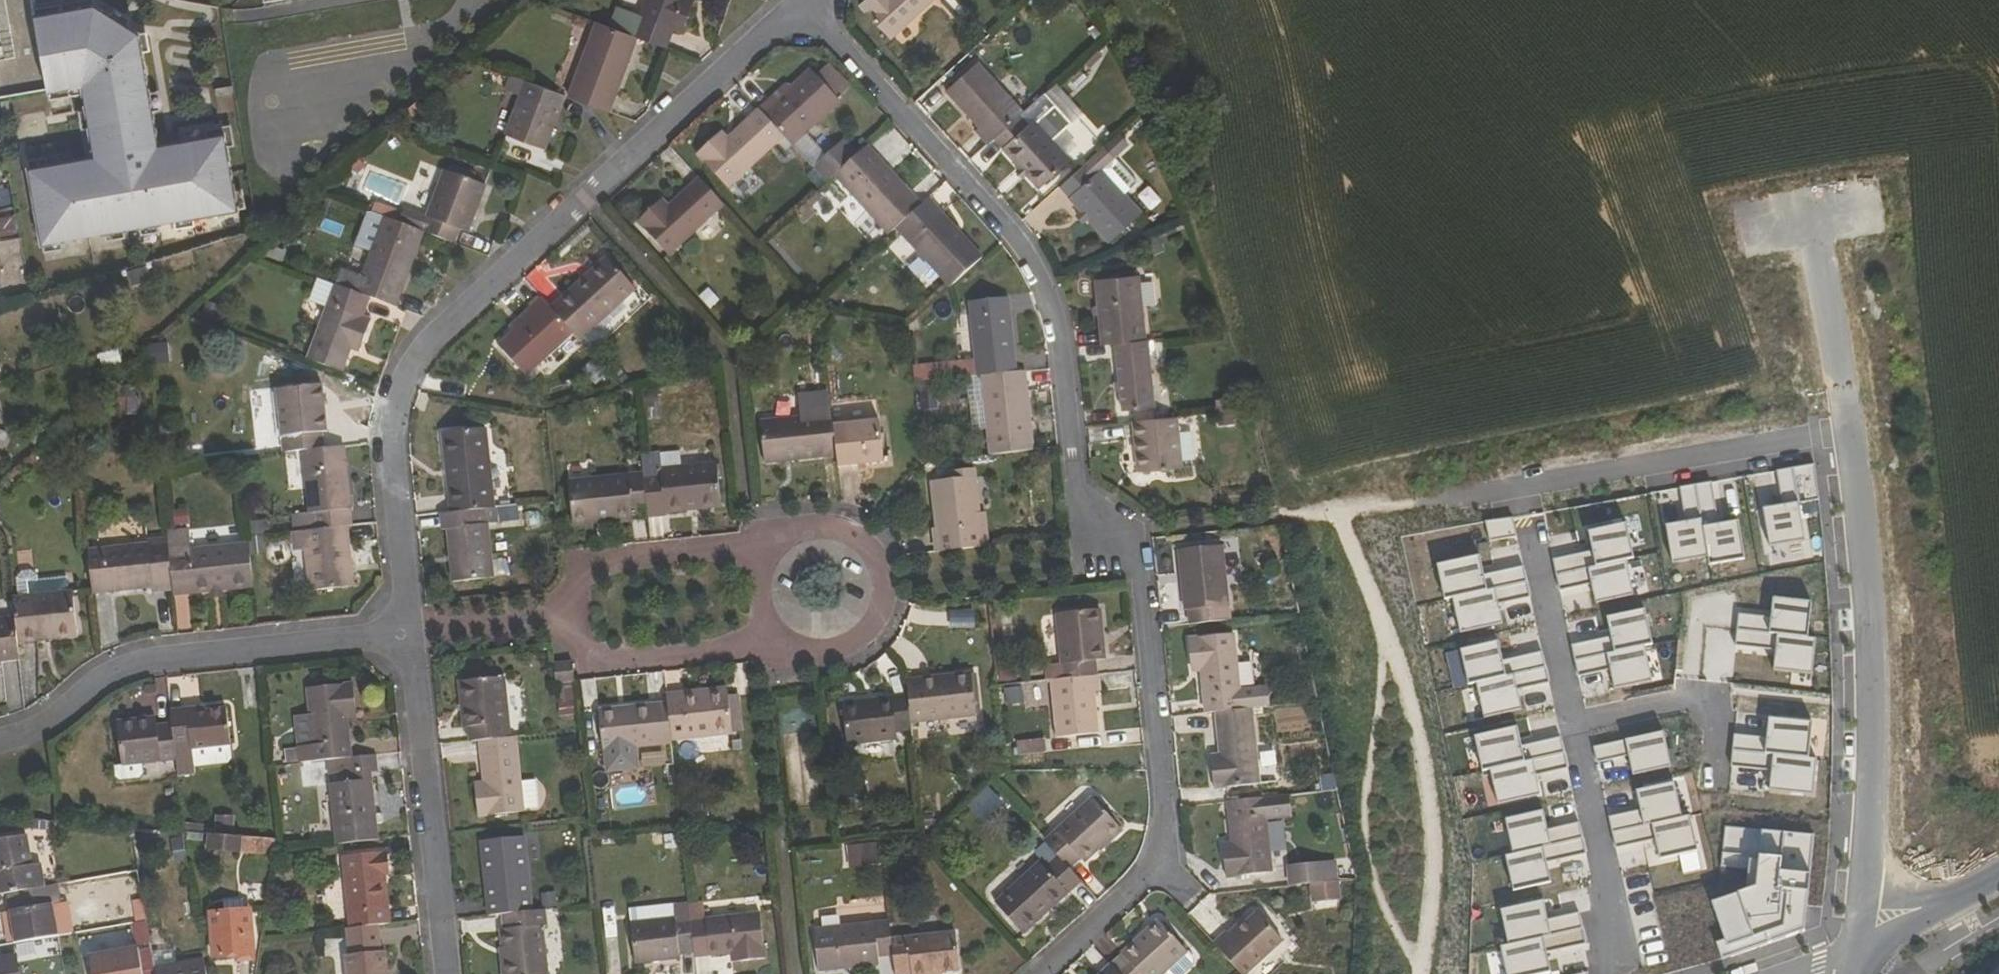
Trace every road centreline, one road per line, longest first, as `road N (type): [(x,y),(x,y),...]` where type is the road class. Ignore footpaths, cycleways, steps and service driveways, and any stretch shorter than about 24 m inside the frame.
road 1 (residential): [(802,9),(1019,235),(1051,297),(1078,500),(1136,542),(1168,815),(1150,869),(1043,973)]
road 2 (residential): [(412,632),(390,438),(403,385),(429,339),(802,9)]
road 3 (residential): [(1846,430),(1871,657),(1872,844),(1857,961)]
road 4 (residential): [(412,632),(133,663),(39,732),(0,742)]
road 5 (residential): [(1846,430),(1419,503)]
road 6 (residential): [(450,973),(412,632)]
road 7 (residential): [(762,640),(814,654),(858,641),(882,619),(886,582),(872,552),(854,539),(808,531),(754,541)]
road 8 (residential): [(754,541),(584,562),(564,612)]
road 9 (residential): [(564,612),(594,657),(762,640)]
road 10 (residential): [(1808,216),(1846,430)]
road 11 (unclassified): [(1998,873),(1857,961)]
road 12 (residential): [(564,612),(412,632)]

